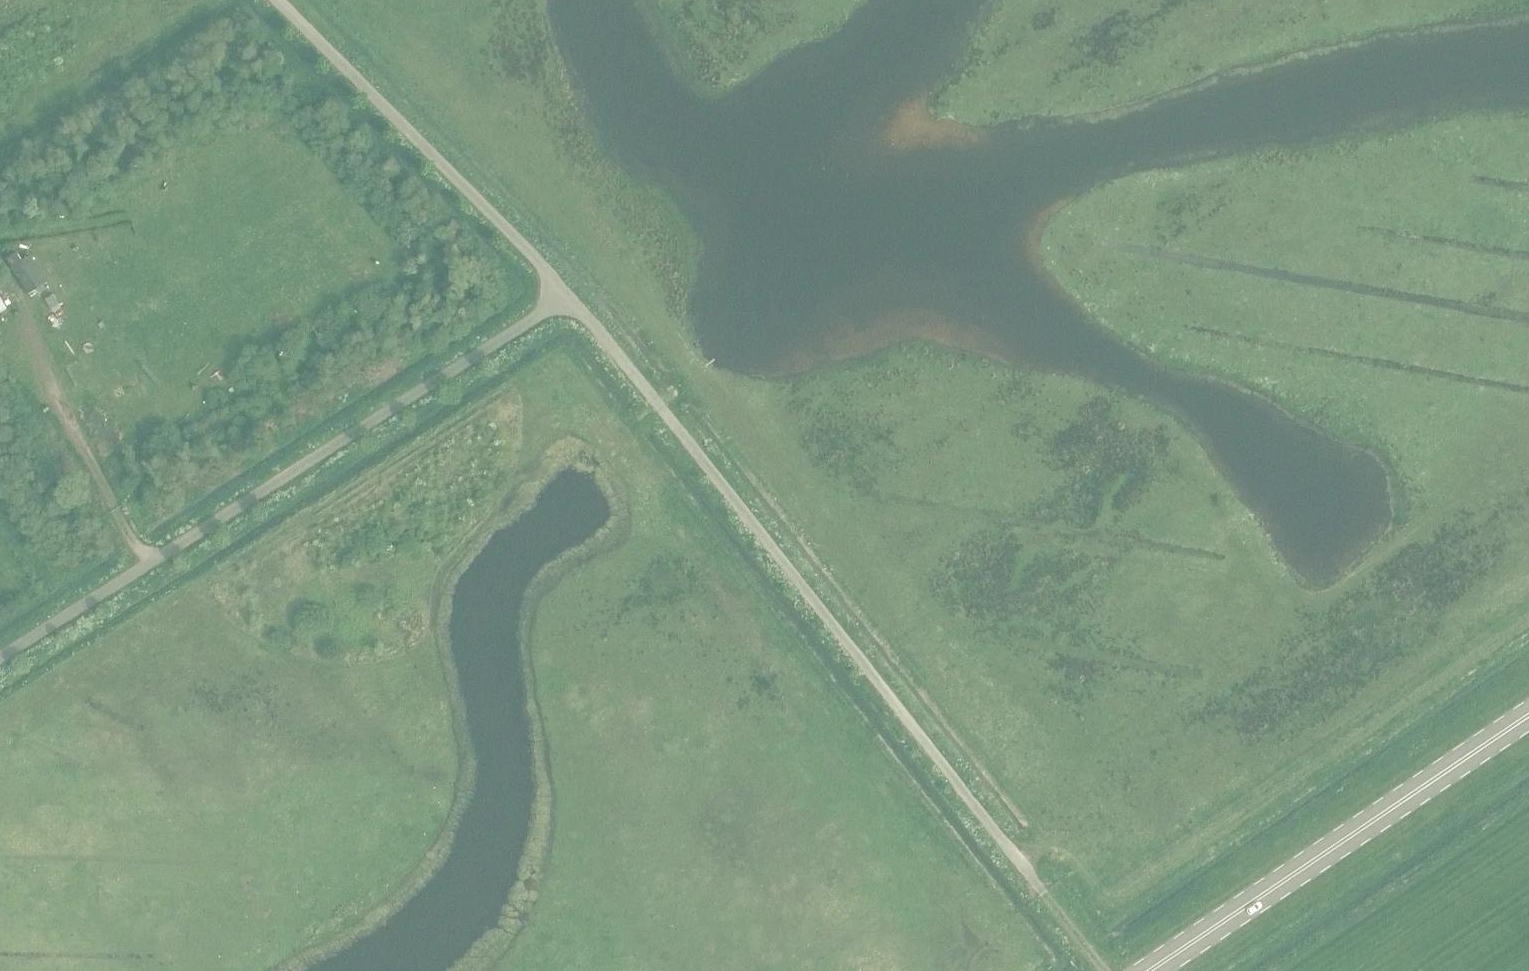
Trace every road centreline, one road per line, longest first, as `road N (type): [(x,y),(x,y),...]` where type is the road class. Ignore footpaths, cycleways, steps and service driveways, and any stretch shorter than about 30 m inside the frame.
road 1 (unclassified): [(563,292),(1105,970)]
road 2 (unclassified): [(0,657),(533,321),(563,292)]
road 3 (secondary): [(1148,970),(1528,713)]
road 4 (unclassified): [(273,0),(563,292)]
road 5 (track): [(154,558),(120,523),(55,411),(27,327)]

